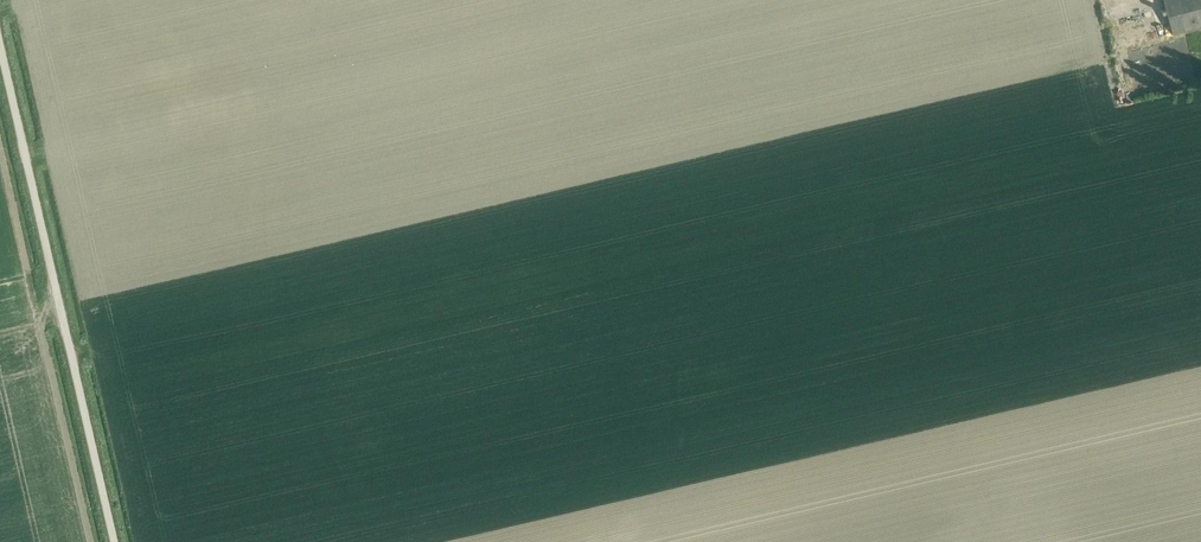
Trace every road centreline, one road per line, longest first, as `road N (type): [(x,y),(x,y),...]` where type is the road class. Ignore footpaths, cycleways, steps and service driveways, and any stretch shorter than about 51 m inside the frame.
road 1 (unclassified): [(114,541),(0,47)]

